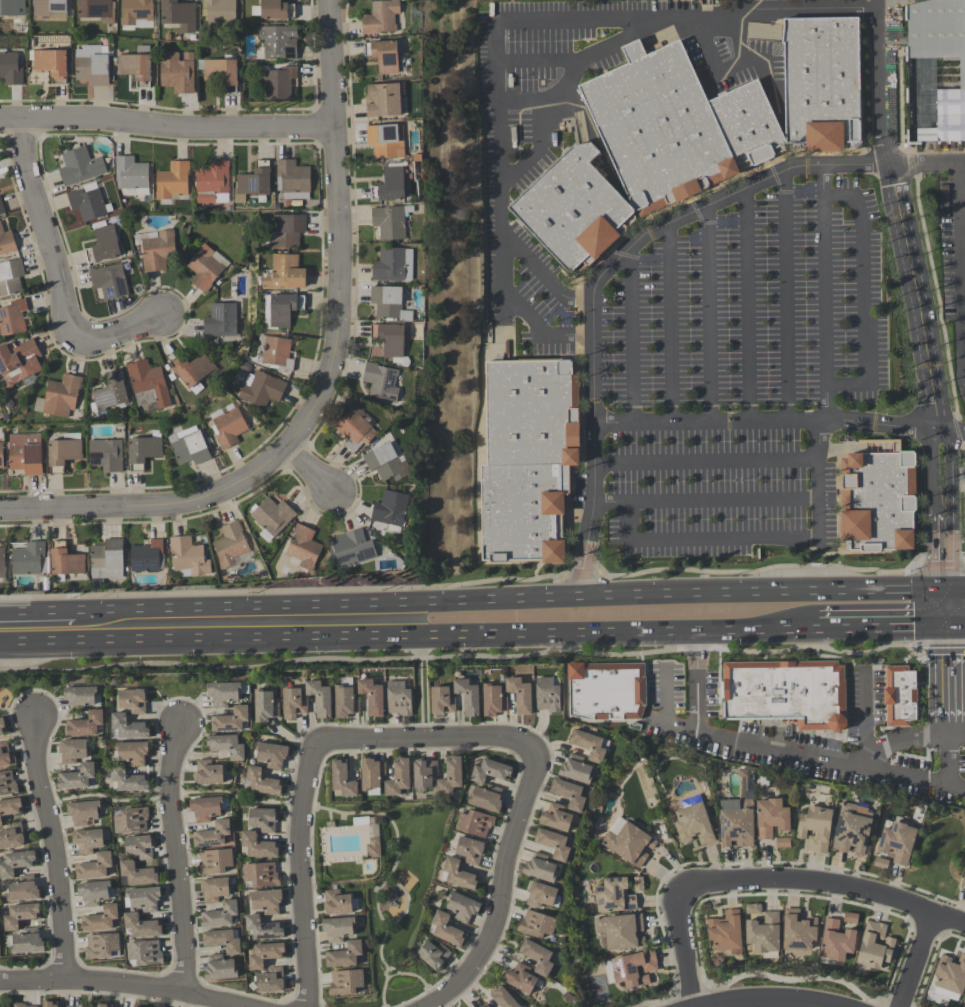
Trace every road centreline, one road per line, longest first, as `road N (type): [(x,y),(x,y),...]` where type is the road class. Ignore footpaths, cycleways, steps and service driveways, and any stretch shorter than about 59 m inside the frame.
road 1 (primary): [(0,643),(816,629)]
road 2 (residential): [(0,510),(198,502),(280,452),(319,397),(335,348),(338,296),(327,0)]
road 3 (primary): [(578,597),(76,614)]
road 4 (residential): [(693,1006),(677,919),(695,881),(831,883),(964,926)]
road 5 (primary): [(944,588),(578,597)]
road 6 (residential): [(0,124),(330,126)]
road 7 (residential): [(23,123),(24,168),(68,334),(95,345),(160,316)]
road 8 (residential): [(435,1006),(497,928),(511,839),(536,771),(533,754)]
road 9 (residential): [(179,992),(167,773),(180,728)]
road 10 (residential): [(63,980),(53,837),(33,763),(33,717)]
road 11 (residential): [(315,745),(299,814),(302,1006)]
road 12 (residential): [(0,981),(179,992),(243,1006)]
road 13 (residential): [(533,754),(509,741),(315,745)]
road 14 (residential): [(702,1006),(766,998),(831,1006)]
road 15 (primary): [(816,629),(945,626)]

